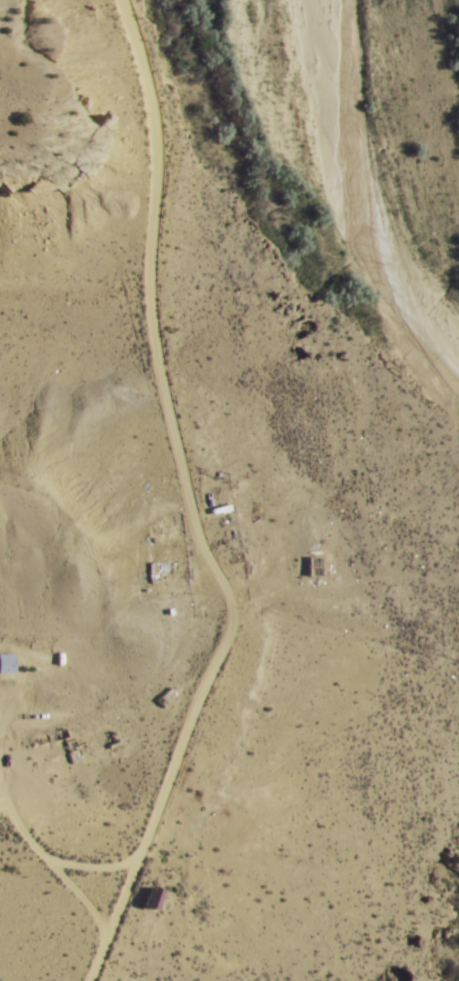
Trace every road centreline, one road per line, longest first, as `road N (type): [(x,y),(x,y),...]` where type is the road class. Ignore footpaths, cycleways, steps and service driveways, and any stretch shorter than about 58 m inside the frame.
road 1 (residential): [(216,579),(190,520),(156,345),(146,273),(154,121),(119,0)]
road 2 (residential): [(87,980),(232,623),(216,579)]

